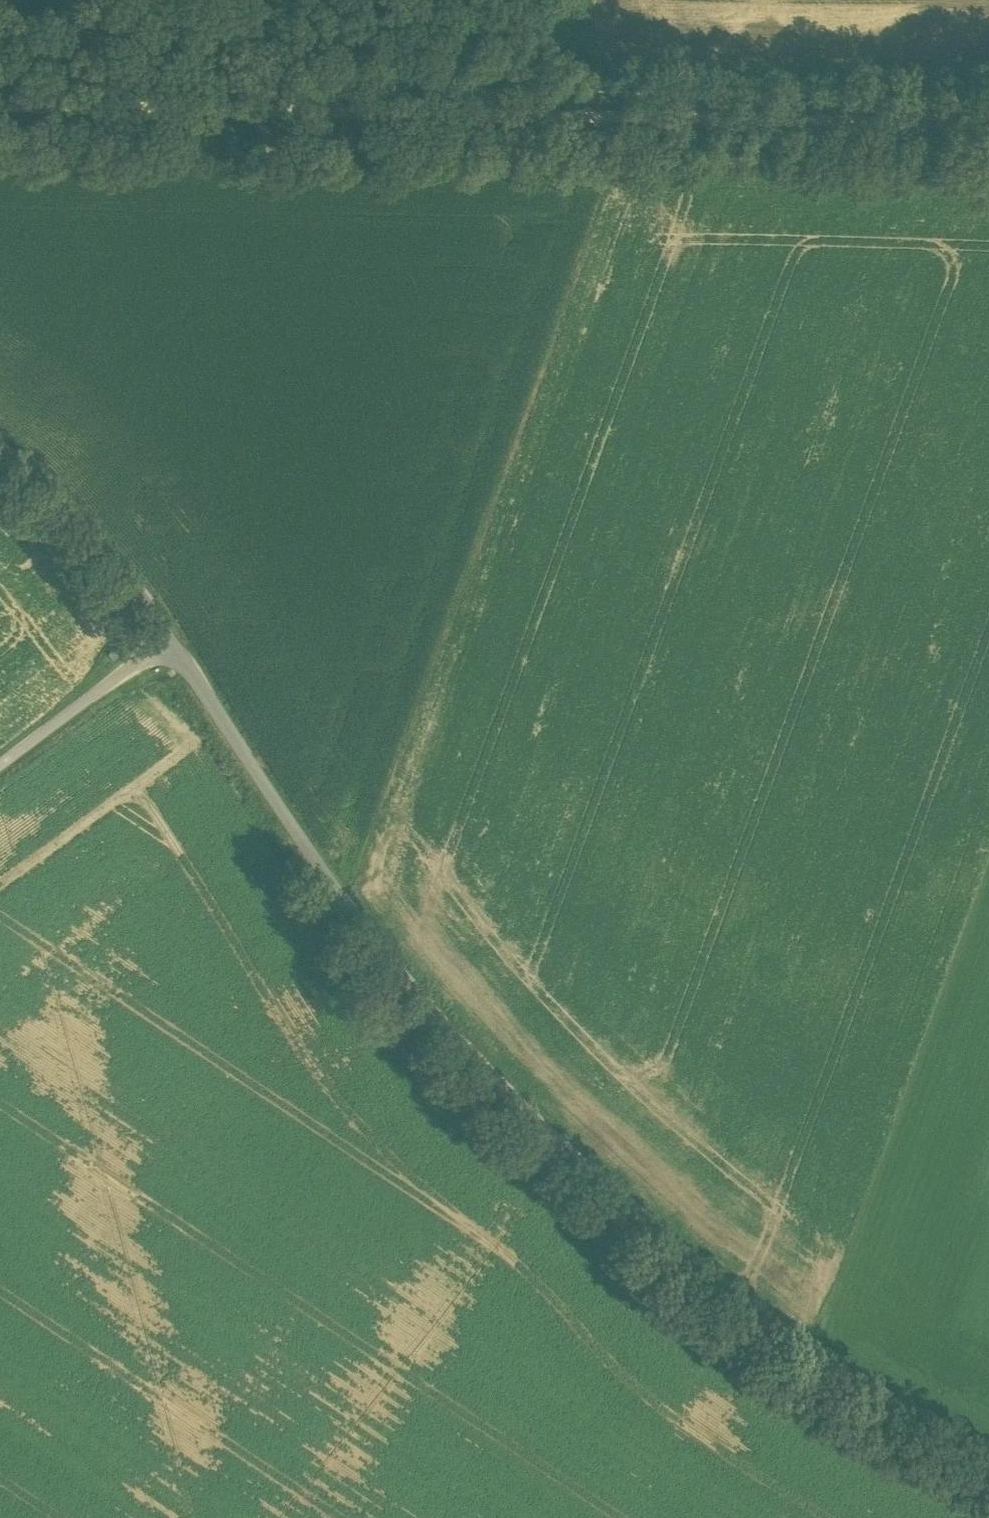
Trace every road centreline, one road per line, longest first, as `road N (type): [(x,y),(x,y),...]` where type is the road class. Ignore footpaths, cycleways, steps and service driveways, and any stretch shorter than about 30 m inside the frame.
road 1 (unclassified): [(988,1461),(914,1430),(715,1281),(572,1154),(440,1018),(299,838),(170,650),(96,523),(0,440)]
road 2 (track): [(988,128),(0,105)]

